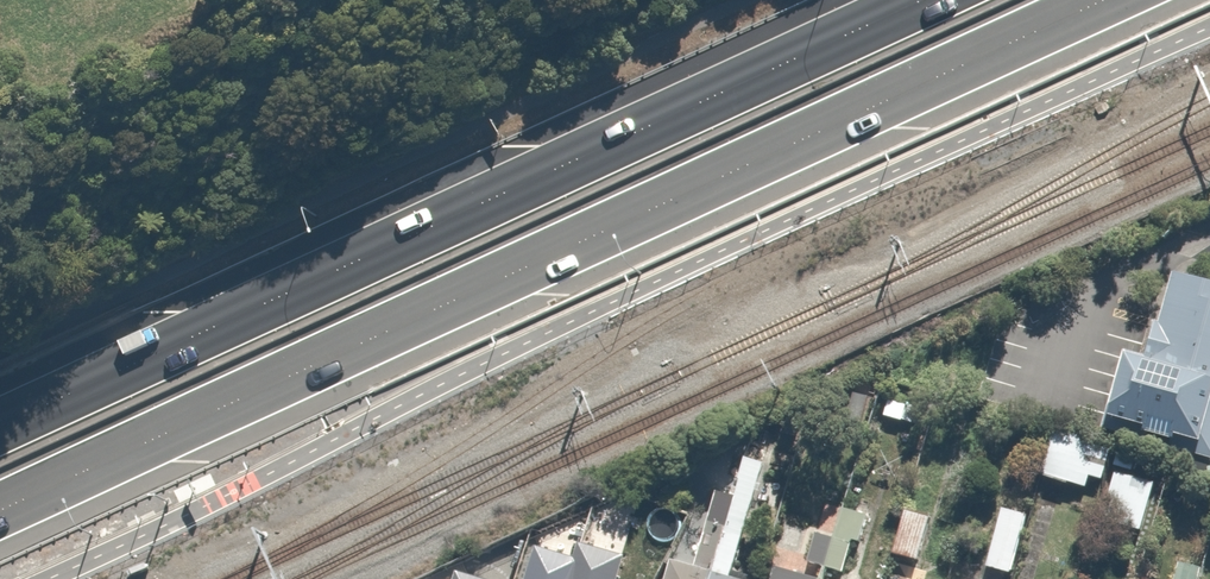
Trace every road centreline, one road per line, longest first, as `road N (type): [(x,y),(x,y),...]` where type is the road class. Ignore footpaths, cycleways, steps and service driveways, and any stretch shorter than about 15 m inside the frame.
road 1 (trunk): [(1091,0),(0,511)]
road 2 (trunk): [(0,426),(916,0)]

